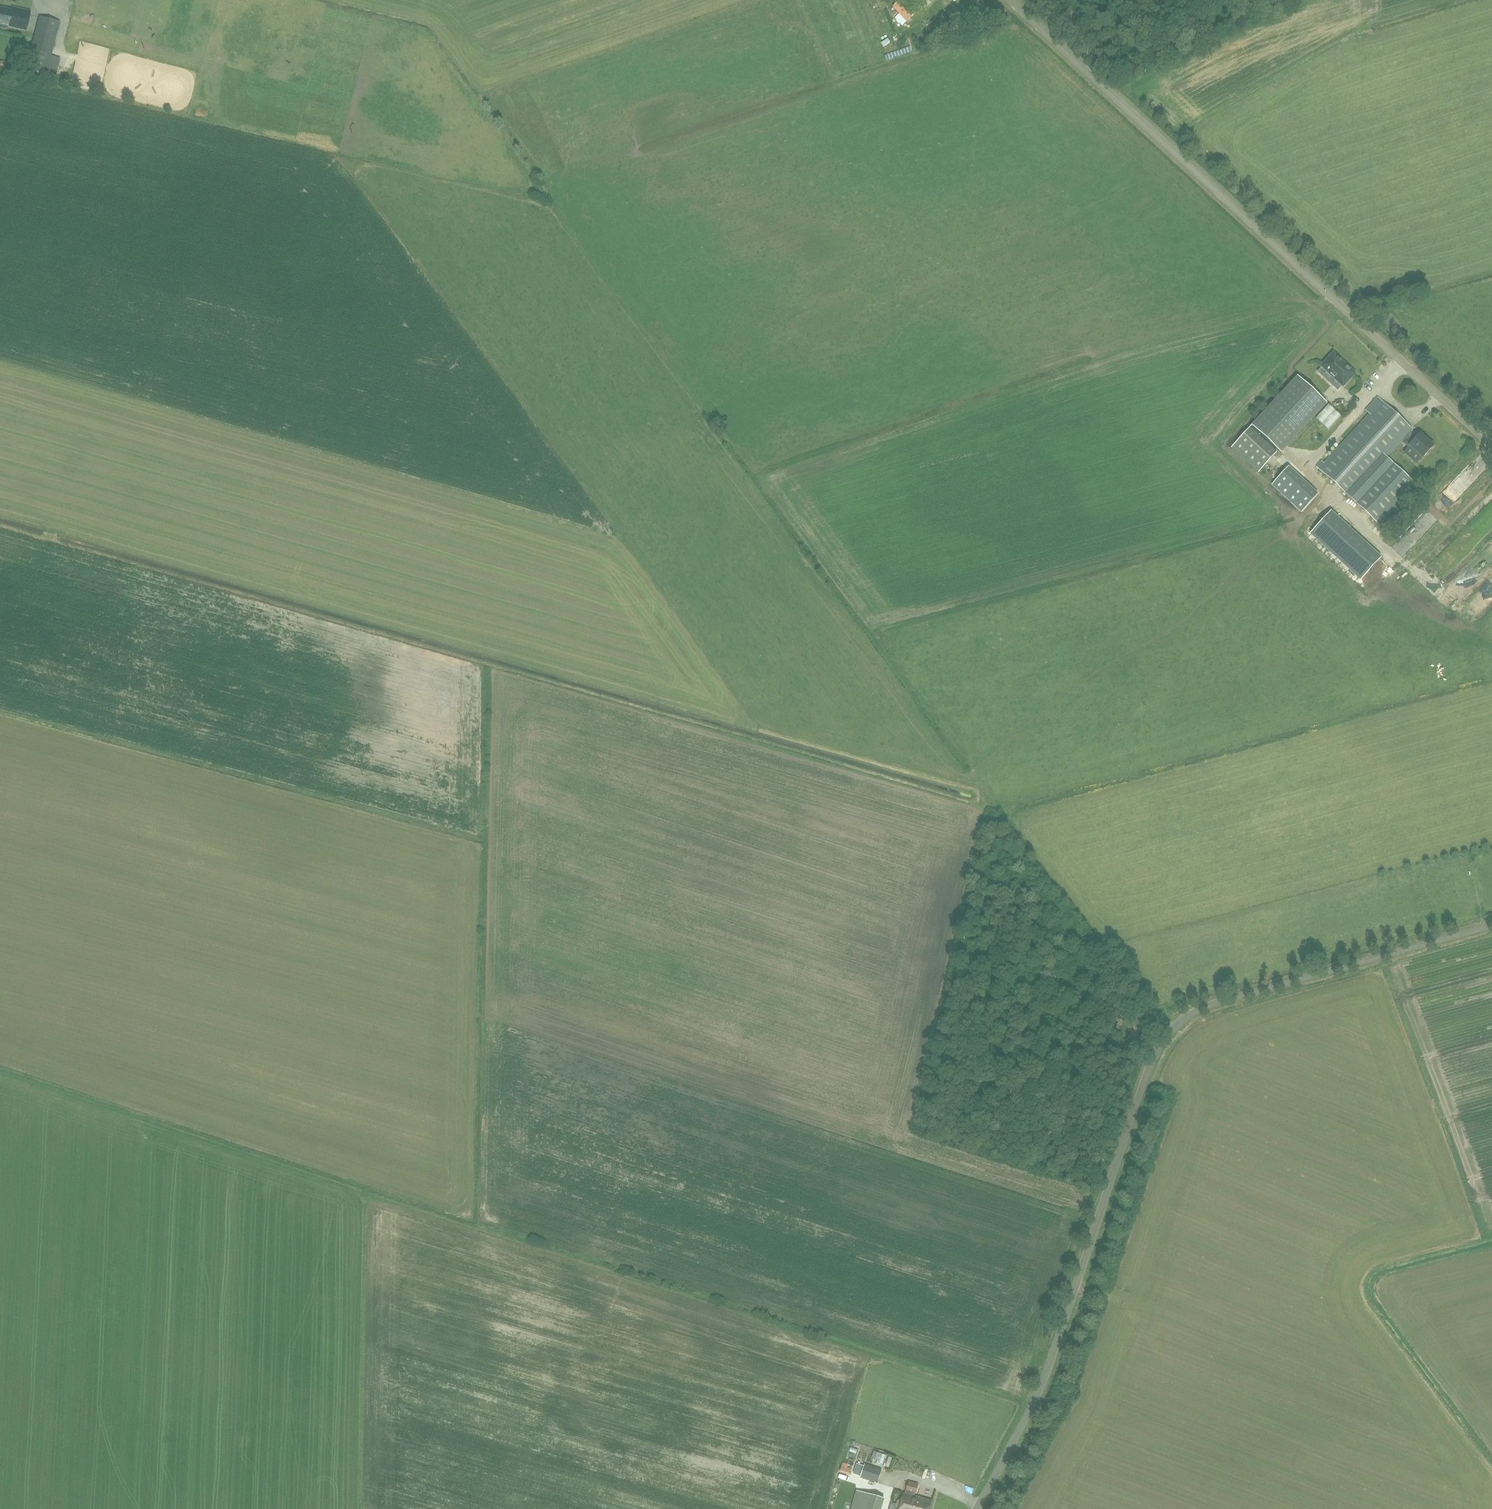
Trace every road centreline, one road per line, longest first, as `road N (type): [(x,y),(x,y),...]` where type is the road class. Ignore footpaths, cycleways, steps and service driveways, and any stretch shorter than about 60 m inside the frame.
road 1 (unclassified): [(978,1508),(1048,1376),(1146,1075),(1172,1028),(1212,1003),(1491,925)]
road 2 (unclassified): [(1491,446),(1009,0)]

